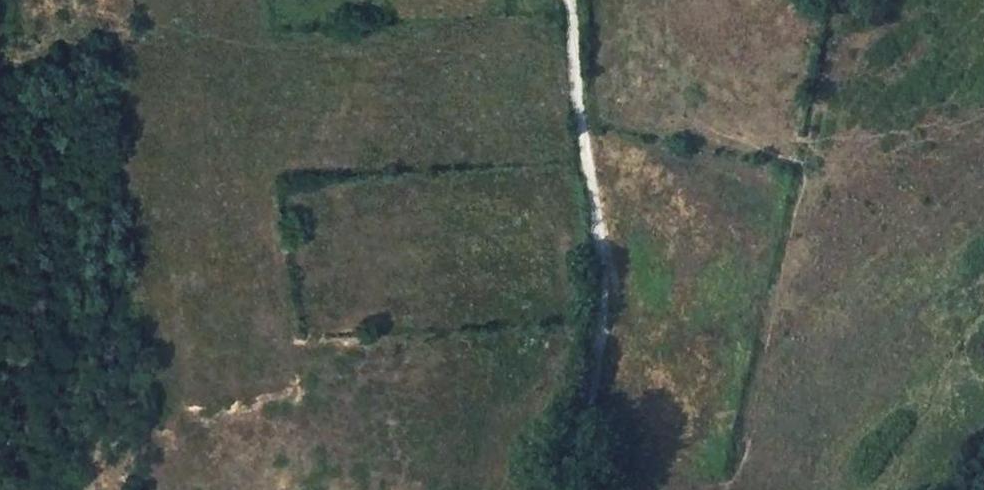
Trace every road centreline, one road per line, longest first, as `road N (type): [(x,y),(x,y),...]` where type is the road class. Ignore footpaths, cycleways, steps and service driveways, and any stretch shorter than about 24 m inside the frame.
road 1 (track): [(568,0),(593,298),(555,489)]

